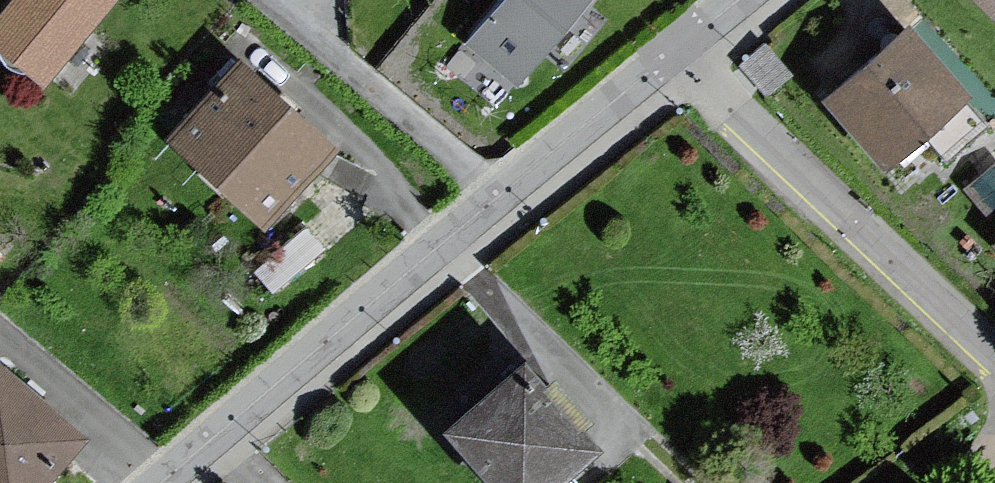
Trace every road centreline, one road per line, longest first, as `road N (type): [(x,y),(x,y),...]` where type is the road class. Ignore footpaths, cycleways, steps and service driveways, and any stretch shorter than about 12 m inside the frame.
road 1 (residential): [(142,482),(750,0)]

